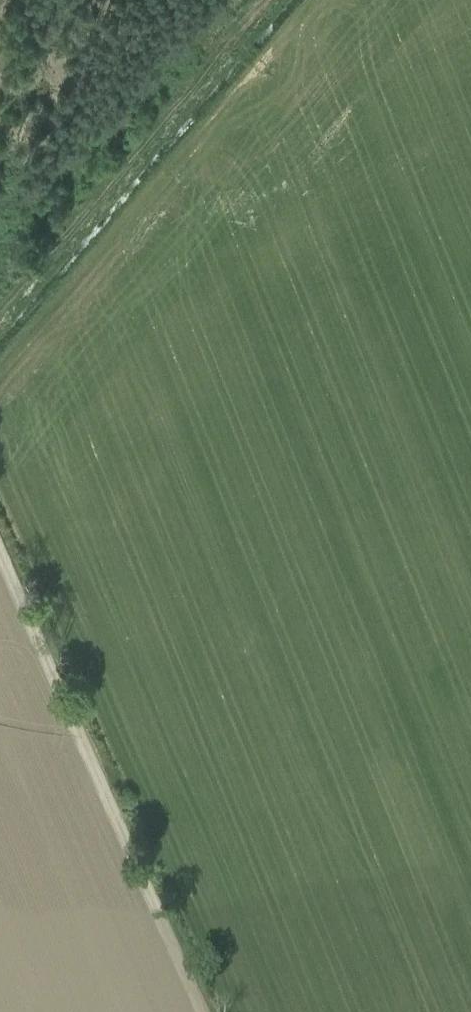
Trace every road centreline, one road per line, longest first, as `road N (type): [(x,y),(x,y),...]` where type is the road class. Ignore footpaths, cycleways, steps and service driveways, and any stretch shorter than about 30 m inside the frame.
road 1 (track): [(204,1011),(0,547)]

